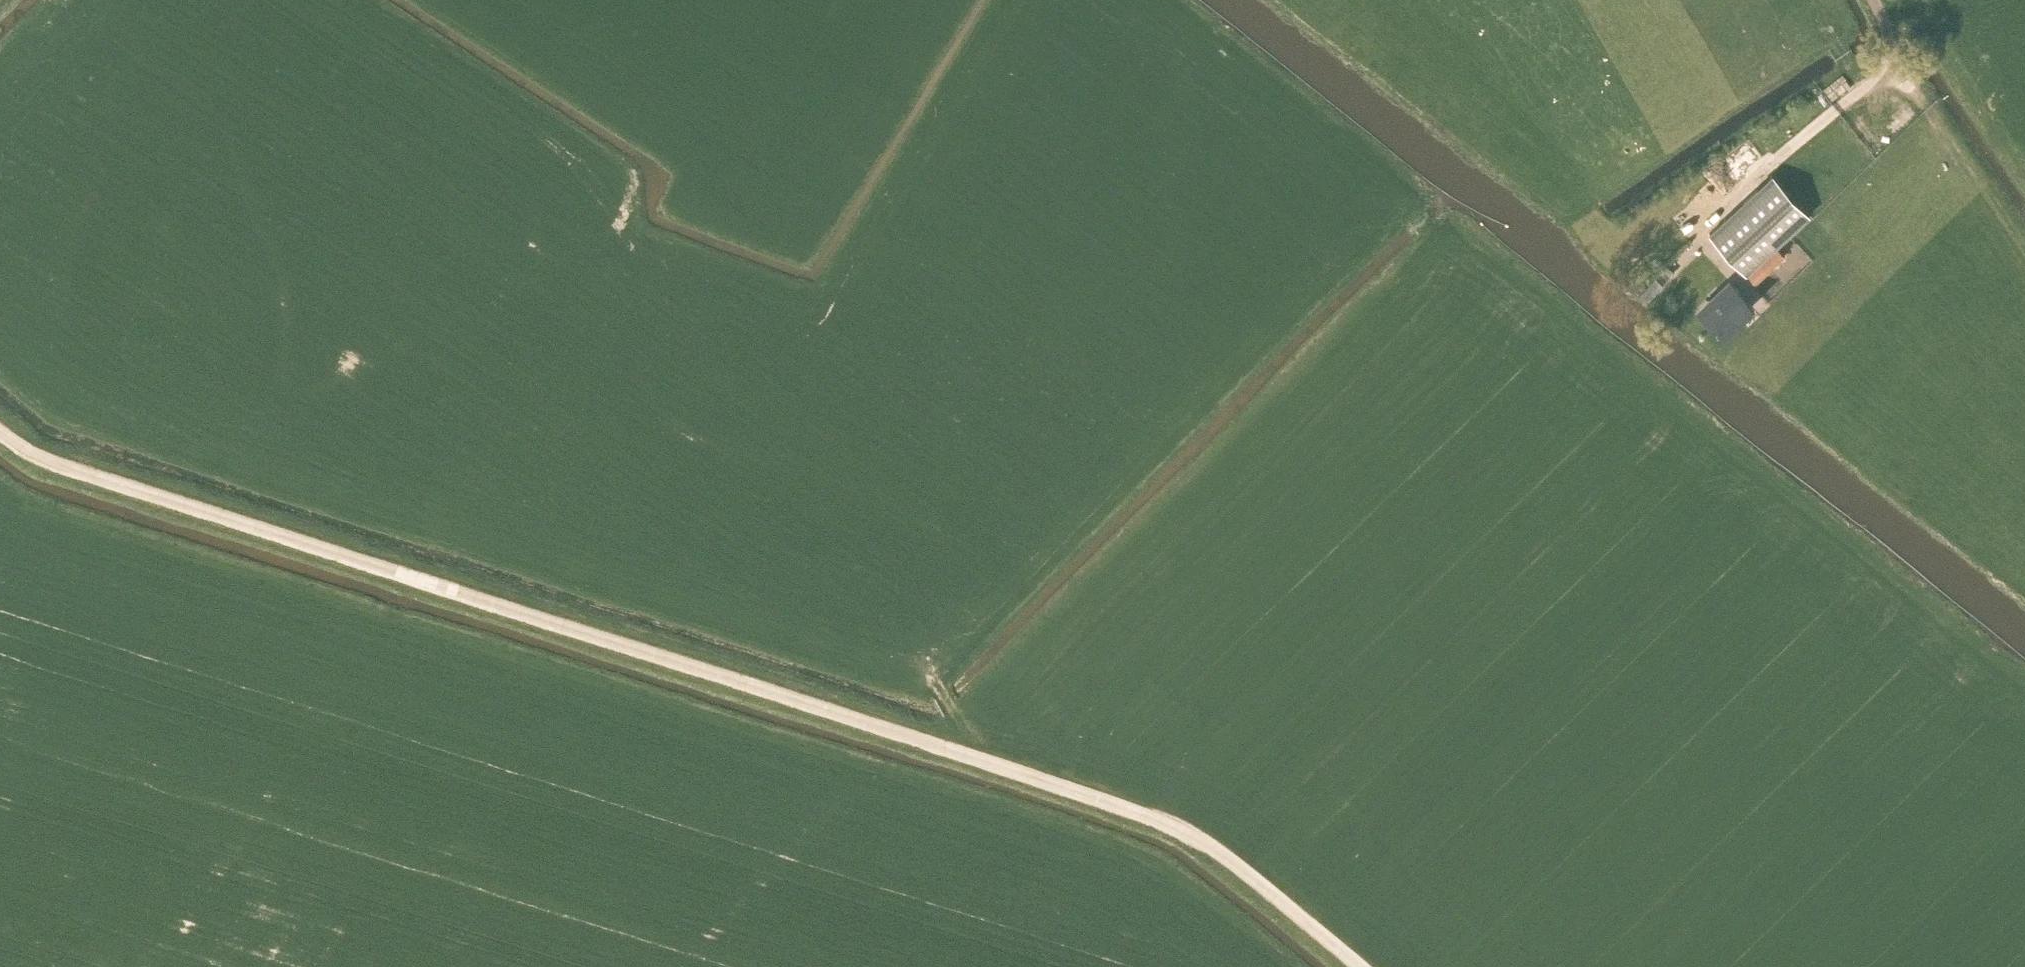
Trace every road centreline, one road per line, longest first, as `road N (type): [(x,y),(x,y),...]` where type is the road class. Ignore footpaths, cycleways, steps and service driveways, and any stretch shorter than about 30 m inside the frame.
road 1 (unclassified): [(1351,966),(1161,825),(39,464),(0,434)]

